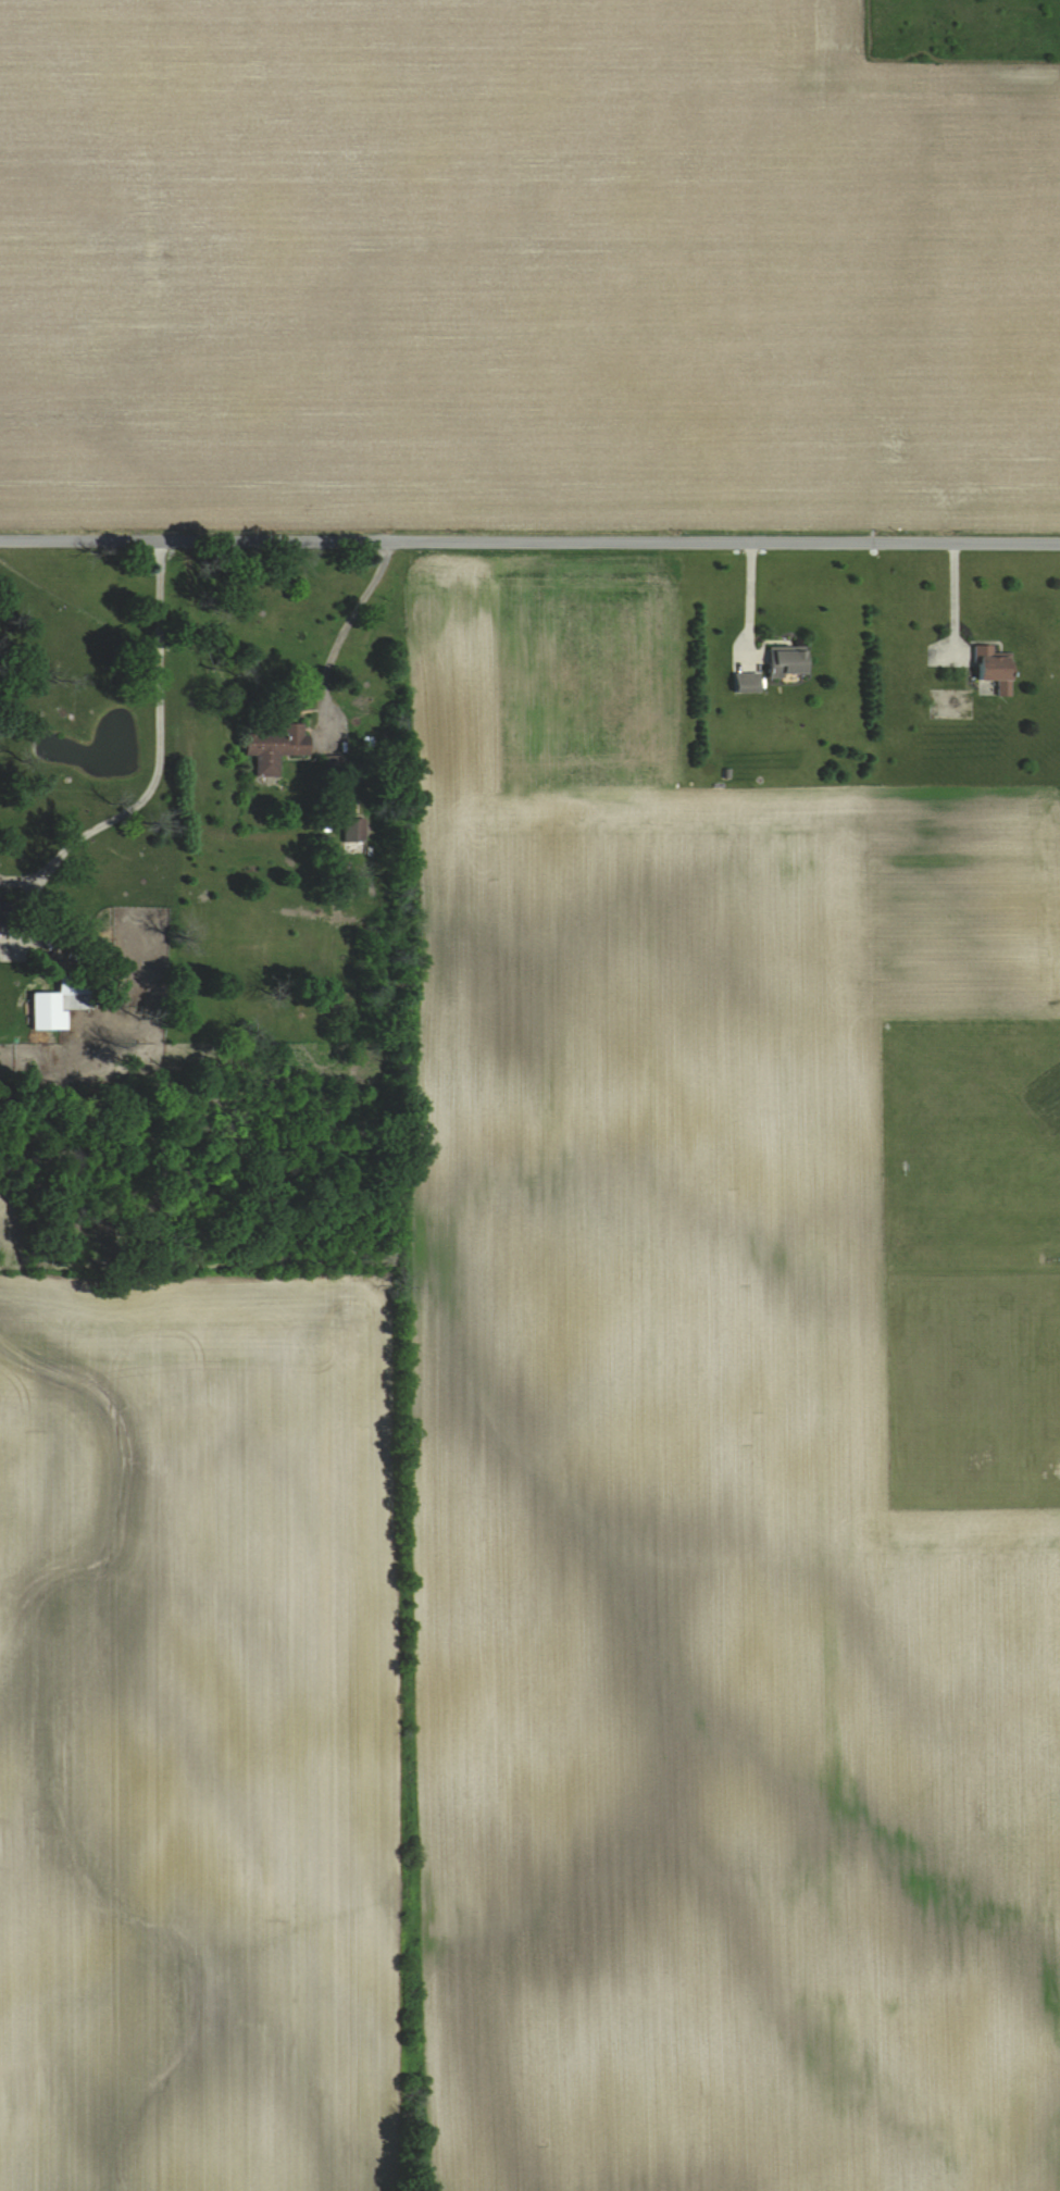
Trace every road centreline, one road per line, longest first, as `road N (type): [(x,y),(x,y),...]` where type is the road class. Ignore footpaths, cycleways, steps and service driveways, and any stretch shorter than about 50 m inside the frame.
road 1 (residential): [(0,541),(1059,544)]

